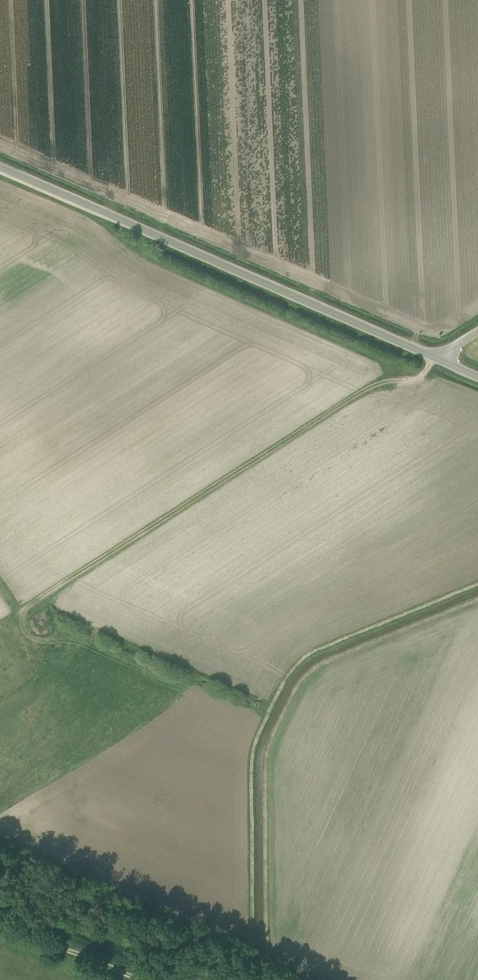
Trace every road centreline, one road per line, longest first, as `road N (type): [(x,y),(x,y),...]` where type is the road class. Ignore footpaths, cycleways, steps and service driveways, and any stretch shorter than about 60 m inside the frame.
road 1 (track): [(433,357),(425,373),(365,389),(24,608),(10,606),(0,590)]
road 2 (unclassified): [(444,362),(0,166)]
road 3 (track): [(0,923),(136,979)]

